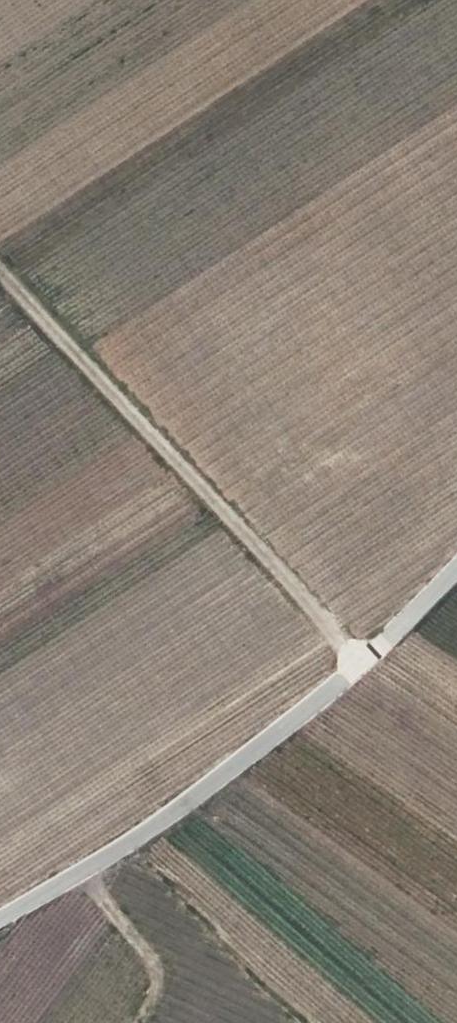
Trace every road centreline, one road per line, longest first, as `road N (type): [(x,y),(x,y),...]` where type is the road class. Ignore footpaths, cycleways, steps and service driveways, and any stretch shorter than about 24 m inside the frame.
road 1 (unclassified): [(0,921),(180,810),(369,661),(456,572)]
road 2 (track): [(369,661),(0,276)]

